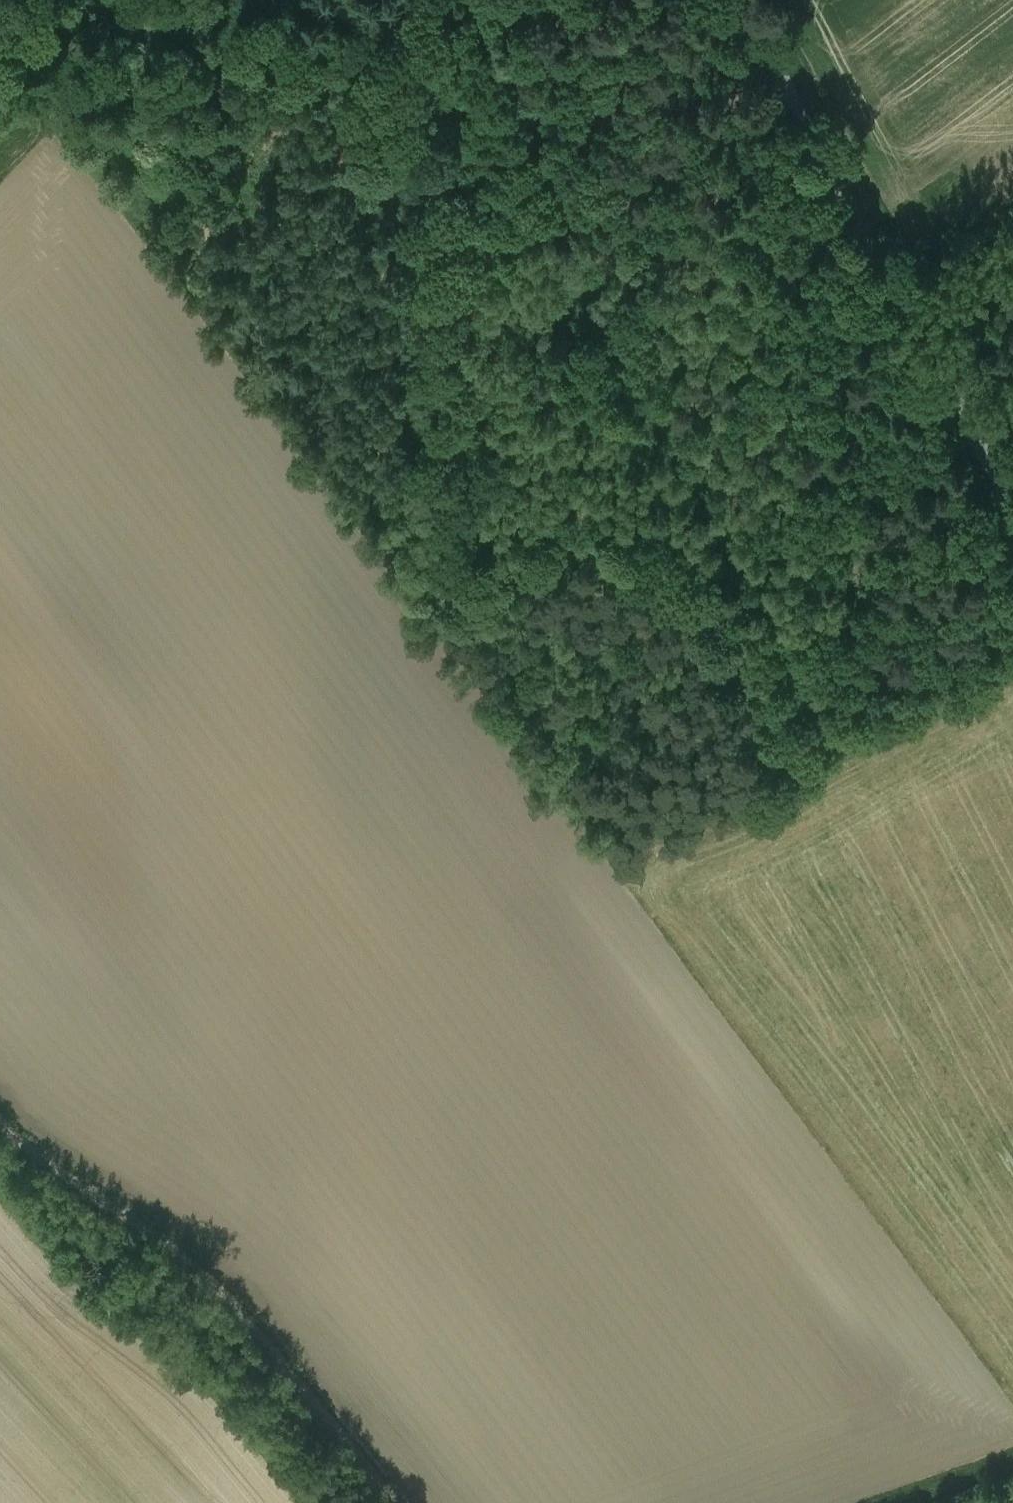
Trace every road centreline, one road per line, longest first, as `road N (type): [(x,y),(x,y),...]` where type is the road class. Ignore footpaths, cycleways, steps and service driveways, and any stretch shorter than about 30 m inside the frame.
road 1 (unclassified): [(733,0),(1012,500)]
road 2 (track): [(385,1502),(224,1294),(0,1121)]

